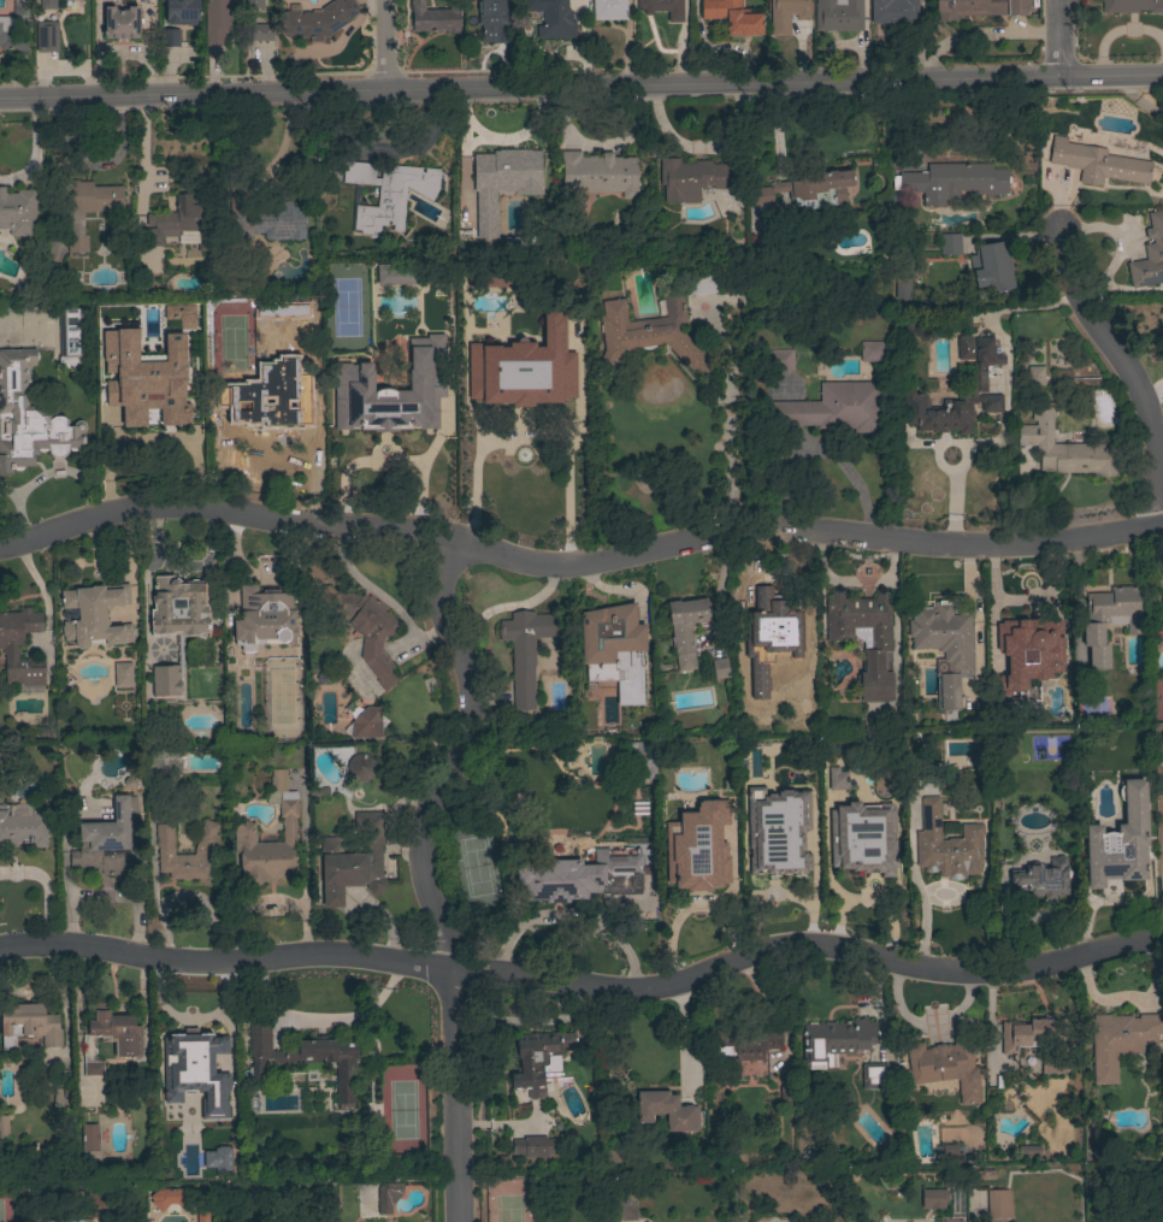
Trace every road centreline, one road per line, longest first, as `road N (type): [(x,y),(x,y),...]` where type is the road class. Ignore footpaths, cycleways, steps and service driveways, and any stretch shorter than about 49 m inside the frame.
road 1 (residential): [(0,946),(71,943),(230,961),(349,954),(615,990),(655,988),(757,952),(807,945),(908,967),(998,973),(1162,932)]
road 2 (residential): [(1162,525),(1026,544),(745,527),(573,562),(535,561),(401,527),(171,507),(0,549)]
road 3 (tertiary): [(1162,75),(0,99)]
road 4 (residential): [(461,1221),(448,937),(420,868),(423,830),(466,744),(472,712),(442,592),(453,536)]
road 5 (residential): [(1161,525),(1161,455),(1132,379),(1085,311),(1059,234)]

